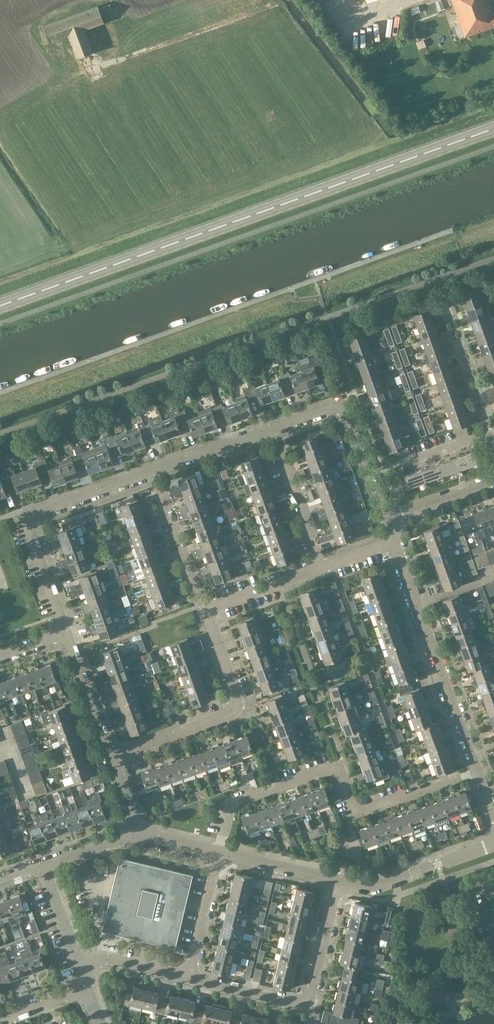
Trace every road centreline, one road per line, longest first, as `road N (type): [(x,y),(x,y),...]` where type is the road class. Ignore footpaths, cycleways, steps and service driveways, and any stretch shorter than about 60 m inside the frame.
road 1 (primary): [(0,306),(493,128)]
road 2 (residential): [(65,632),(31,514),(342,404)]
road 3 (residential): [(219,850),(230,804),(337,765),(354,812),(477,774)]
road 4 (residential): [(477,774),(391,539)]
road 5 (residential): [(337,881),(310,1000),(299,1006),(187,978)]
road 6 (residential): [(112,756),(239,708),(204,609)]
road 7 (residential): [(337,881),(377,885),(493,842)]
road 8 (residential): [(112,756),(65,632)]
road 9 (residential): [(187,978),(219,850)]
road 10 (residential): [(204,609),(160,489)]
road 11 (residential): [(204,609),(321,565)]
road 12 (residential): [(321,565),(279,450)]
road 13 (residential): [(219,850),(337,881)]
road 14 (residential): [(385,516),(342,404)]

